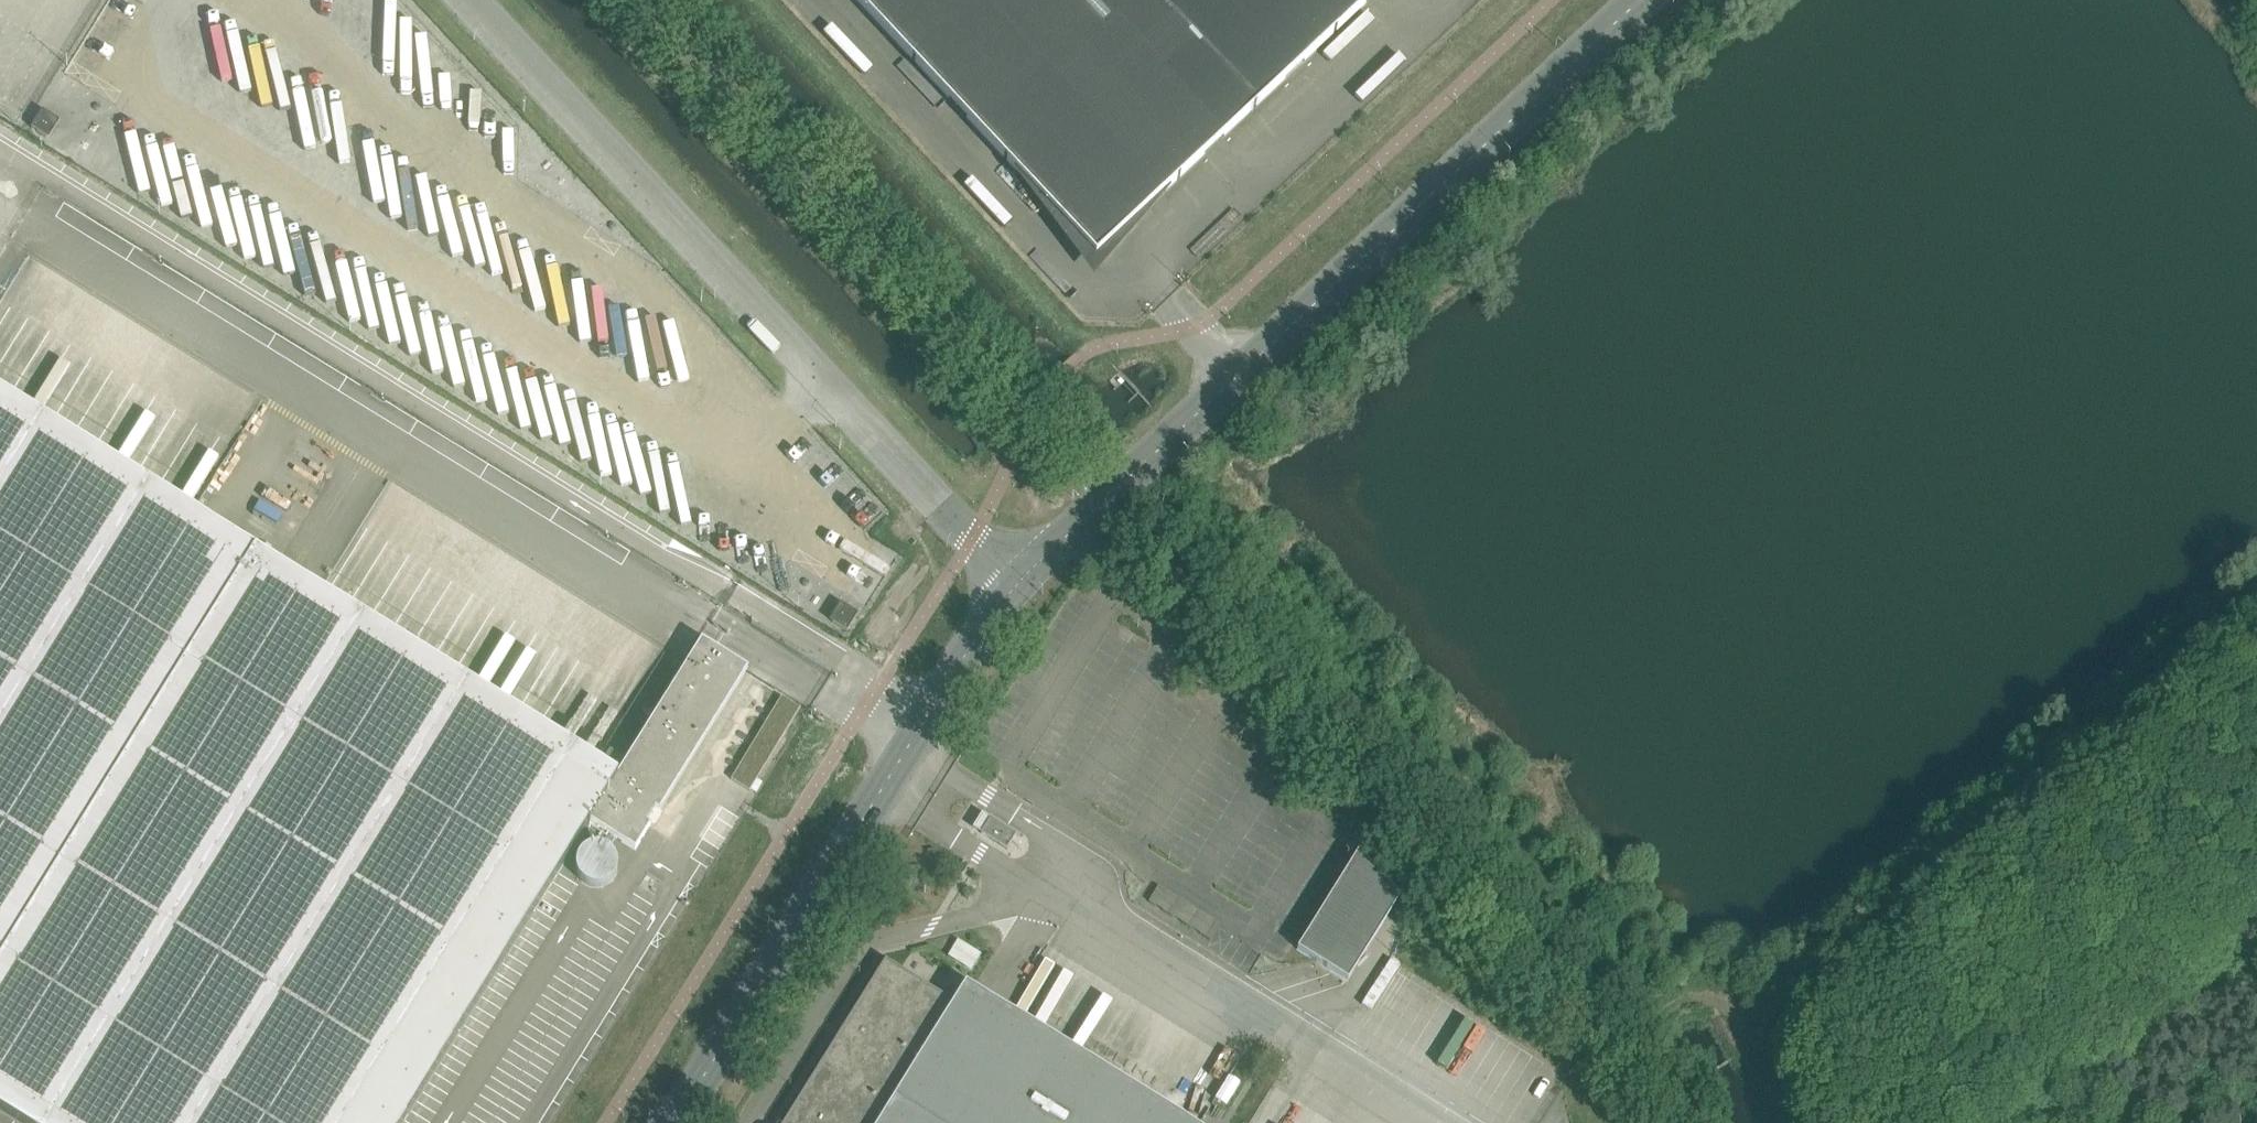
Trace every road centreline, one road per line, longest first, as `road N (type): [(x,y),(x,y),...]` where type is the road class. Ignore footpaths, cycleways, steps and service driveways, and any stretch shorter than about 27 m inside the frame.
road 1 (unclassified): [(1017,590),(1638,0)]
road 2 (unclassified): [(1017,590),(467,0)]
road 3 (unclassified): [(678,1122),(983,628),(1017,590)]

